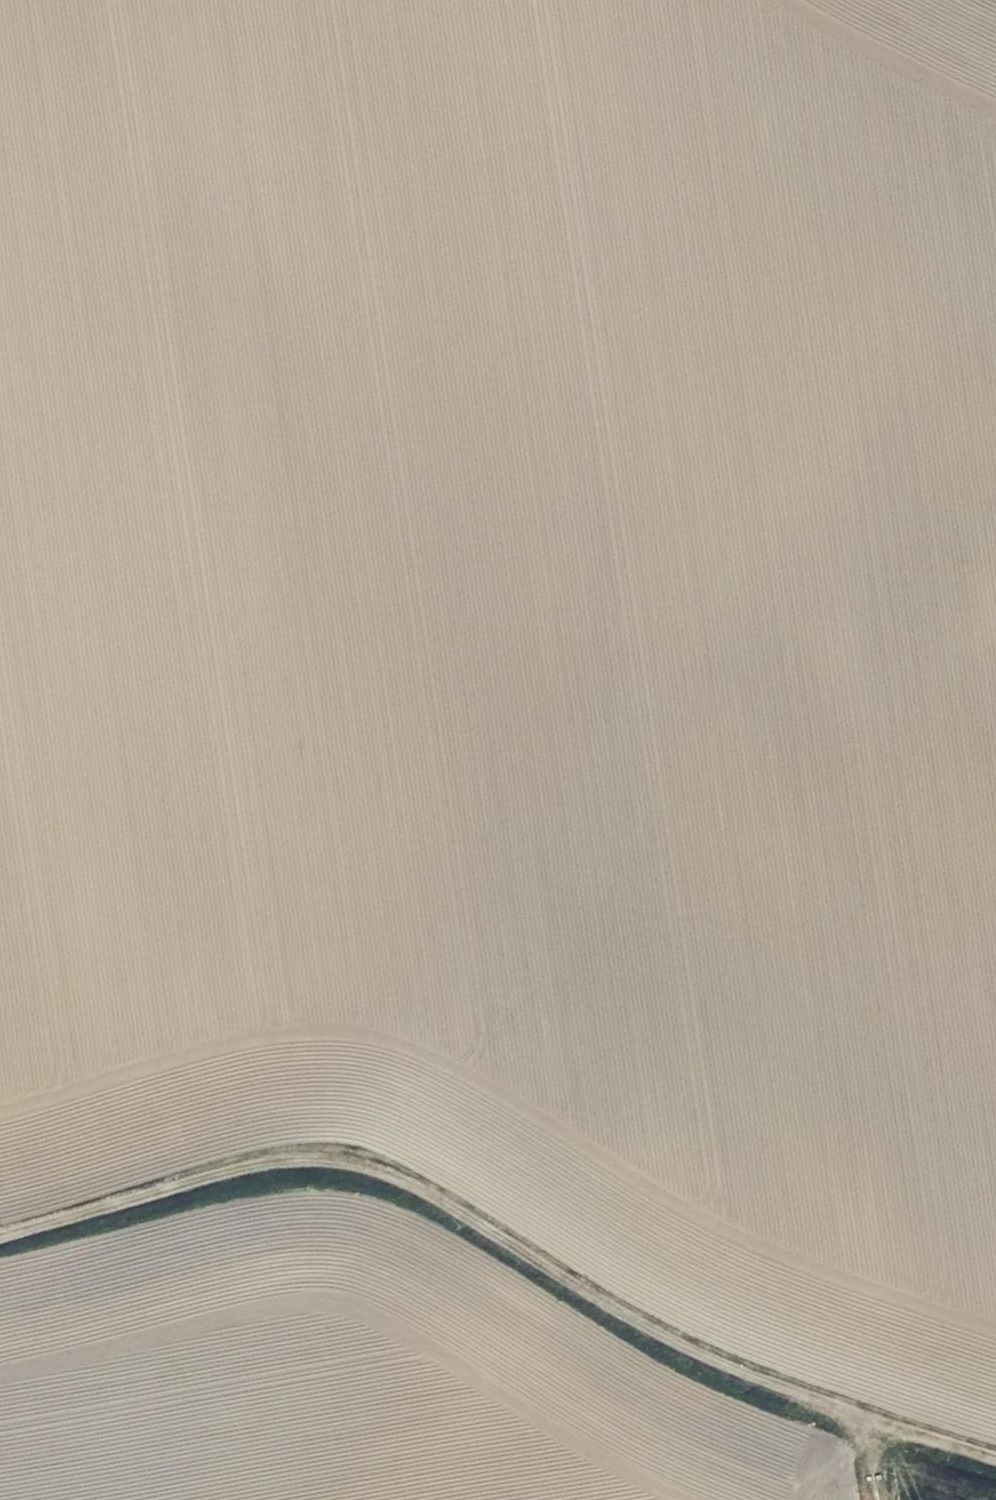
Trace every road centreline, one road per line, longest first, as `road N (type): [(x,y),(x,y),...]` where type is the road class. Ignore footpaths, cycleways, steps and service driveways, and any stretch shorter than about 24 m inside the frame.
road 1 (track): [(0,1235),(287,1159),(380,1168),(656,1332),(867,1416),(881,1499)]
road 2 (track): [(867,1416),(995,1458)]

